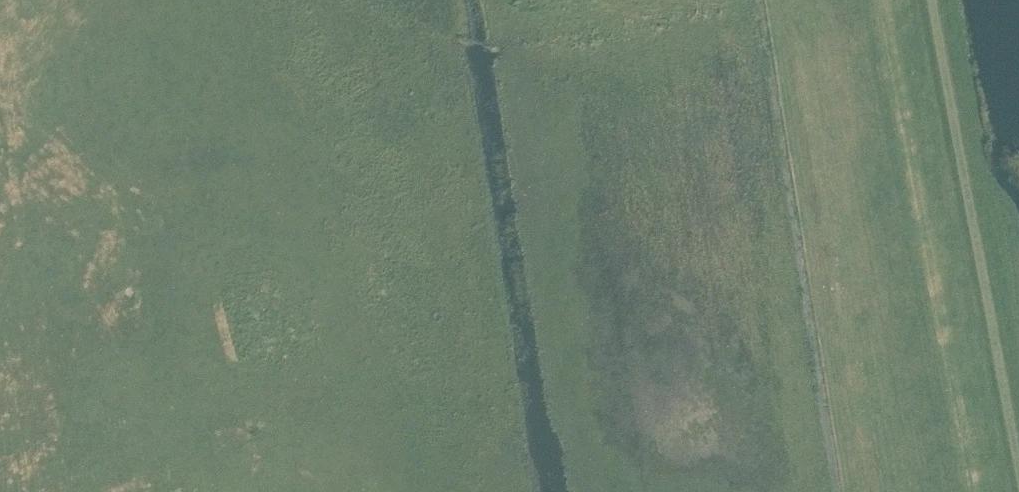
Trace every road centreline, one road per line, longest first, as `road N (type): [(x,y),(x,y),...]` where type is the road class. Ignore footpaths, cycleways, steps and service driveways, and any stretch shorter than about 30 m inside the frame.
road 1 (track): [(1018,461),(933,0)]

